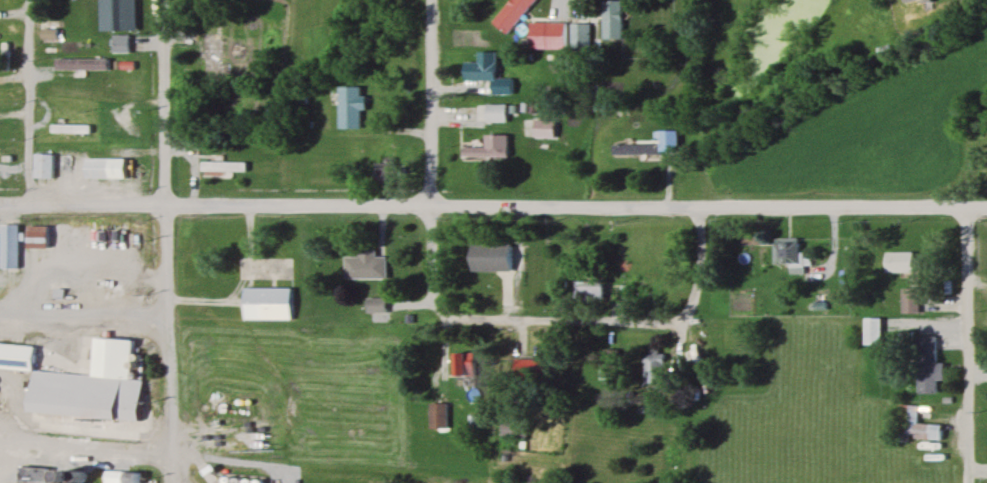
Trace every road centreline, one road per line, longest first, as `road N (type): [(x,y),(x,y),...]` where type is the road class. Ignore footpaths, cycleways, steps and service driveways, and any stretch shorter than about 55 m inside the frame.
road 1 (residential): [(986,207),(427,205)]
road 2 (residential): [(162,482),(160,0)]
road 3 (residential): [(427,205),(0,205)]
road 4 (residential): [(435,301),(428,0)]
road 5 (residential): [(693,302),(687,318),(665,323),(446,320),(435,301)]
road 6 (residential): [(964,482),(967,207)]
road 7 (residential): [(27,205),(30,0)]

